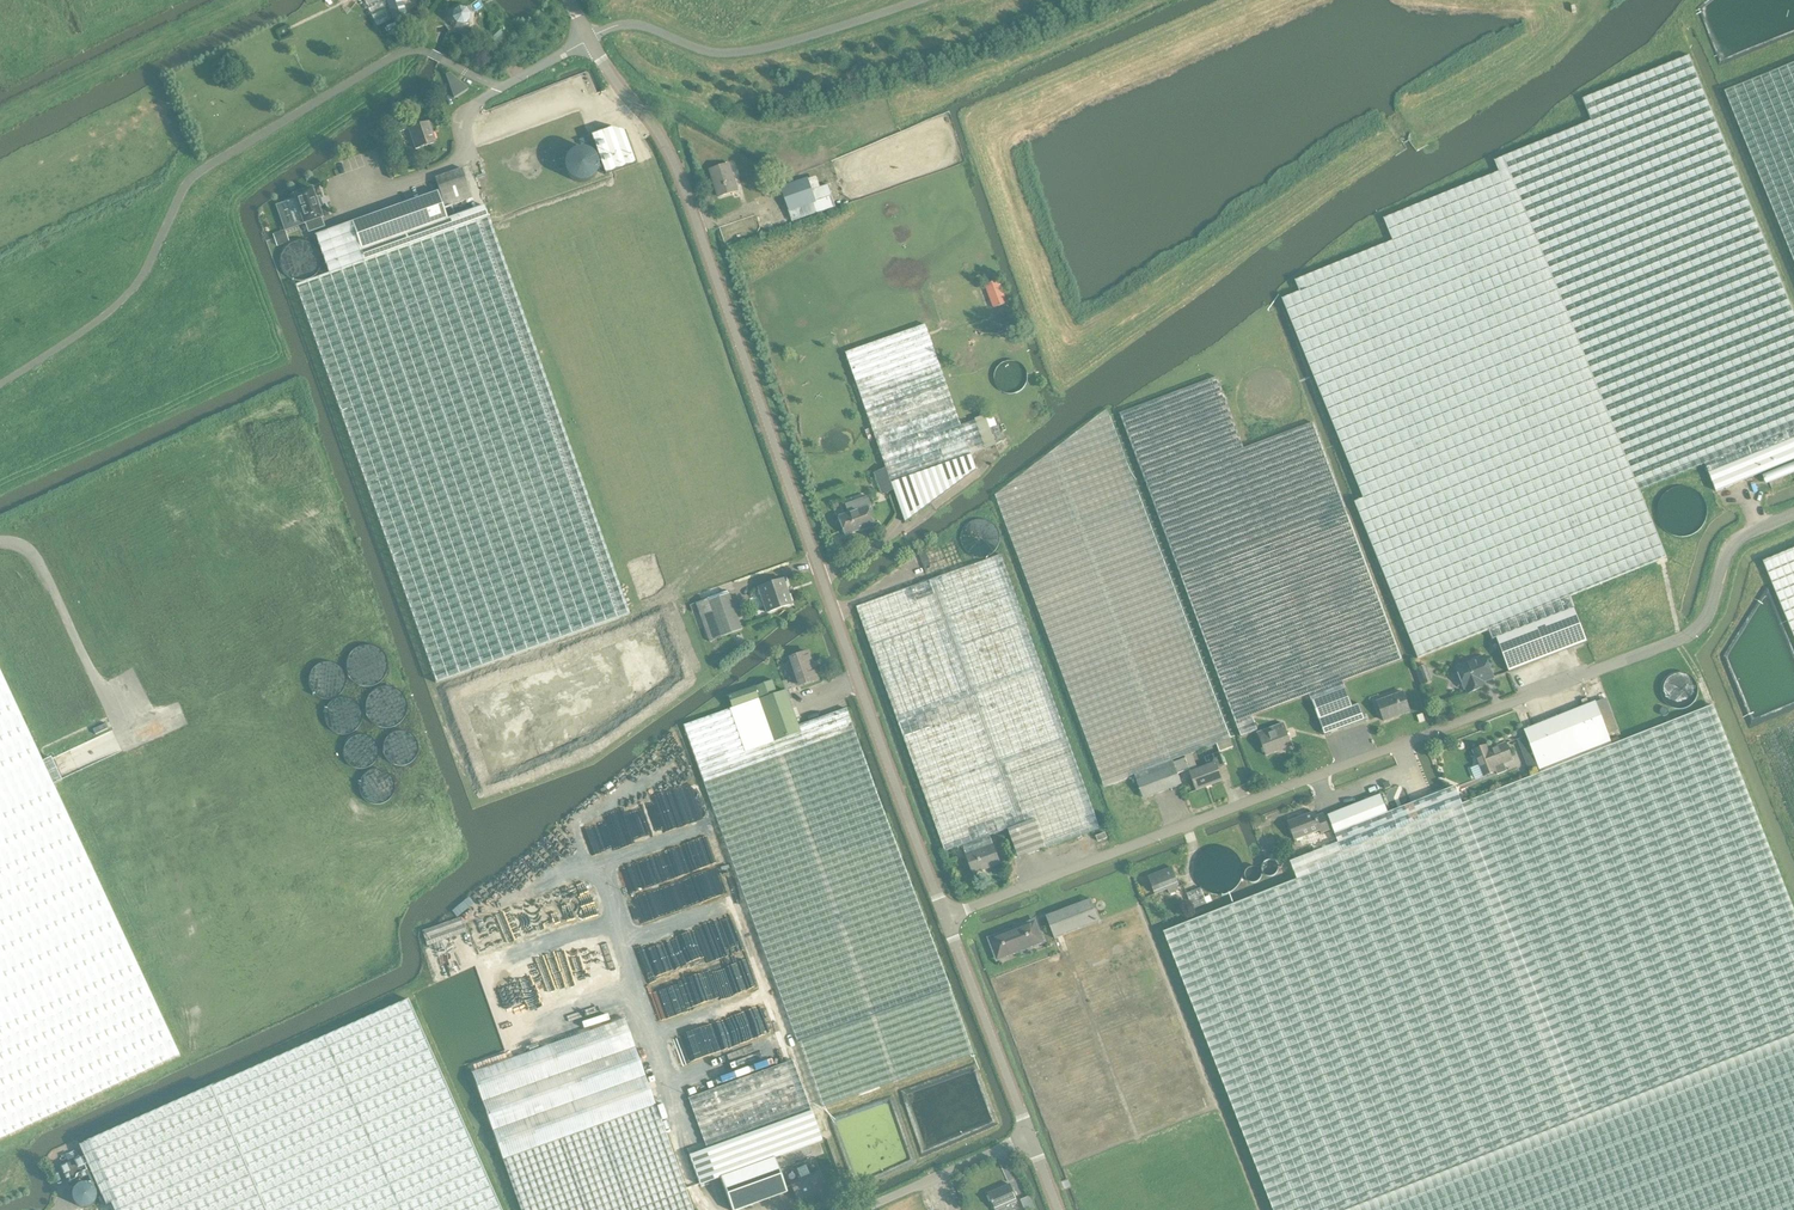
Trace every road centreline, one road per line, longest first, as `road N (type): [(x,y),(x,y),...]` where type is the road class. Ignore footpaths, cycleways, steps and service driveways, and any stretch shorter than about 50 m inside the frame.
road 1 (unclassified): [(1793,514),(1737,538),(1702,623),(1688,636),(945,915)]
road 2 (unclassified): [(945,915),(678,176),(587,40)]
road 3 (unclassified): [(587,40),(630,24),(697,48),(742,52),(914,0)]
road 4 (unclassified): [(1030,1138),(945,915)]
road 5 (unclassified): [(1030,1138),(863,1209)]

